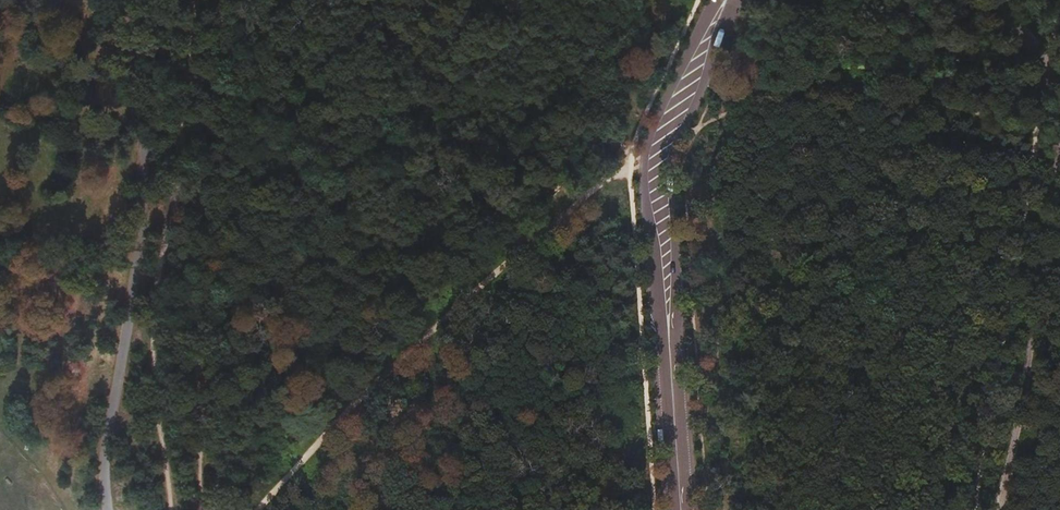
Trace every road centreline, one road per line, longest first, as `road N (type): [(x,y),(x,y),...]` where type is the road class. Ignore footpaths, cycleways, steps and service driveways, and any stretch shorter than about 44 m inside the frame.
road 1 (track): [(259,509),(410,350),(591,194),(759,91),(865,91),(937,105),(1059,149)]
road 2 (secondary): [(679,509),(655,171),(725,0)]
road 3 (track): [(133,0),(145,136),(142,222),(104,457),(109,509)]
road 4 (track): [(1059,6),(973,509)]
road 5 (track): [(630,170),(616,0)]

